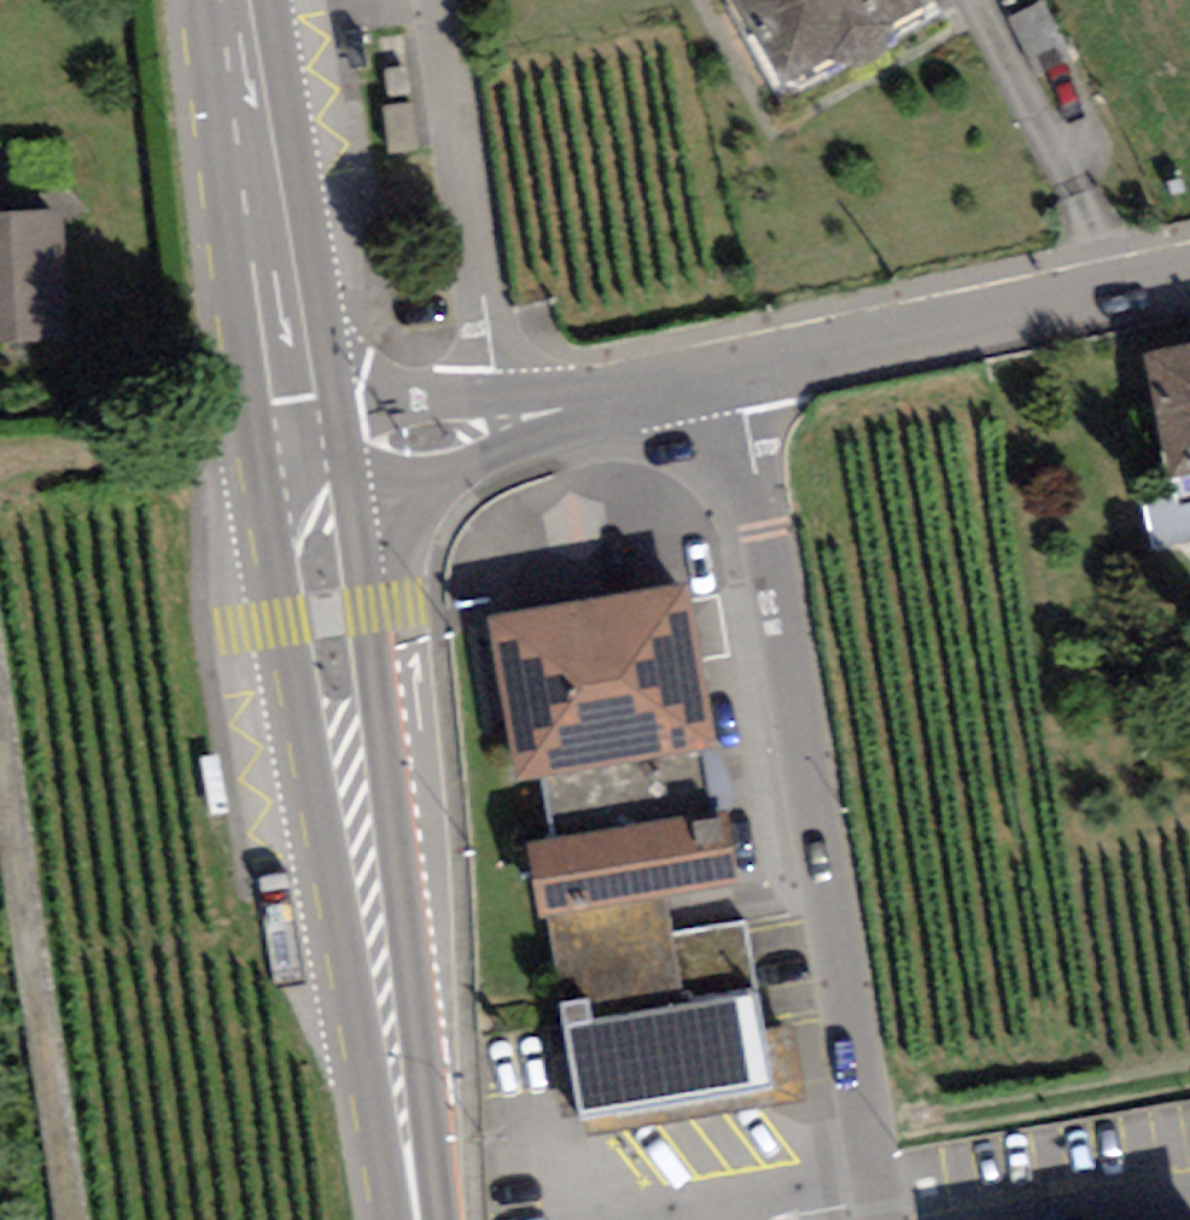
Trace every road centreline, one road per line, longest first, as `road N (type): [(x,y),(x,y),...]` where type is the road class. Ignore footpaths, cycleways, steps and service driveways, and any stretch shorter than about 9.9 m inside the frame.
road 1 (residential): [(736,378),(885,1219)]
road 2 (secondary): [(294,447),(413,1219)]
road 3 (track): [(76,1219),(0,717)]
road 4 (residential): [(736,378),(1189,283)]
road 5 (secondary): [(234,0),(294,447)]
road 6 (residential): [(500,425),(442,0)]
road 7 (track): [(871,1135),(1189,1079)]
road 8 (track): [(0,463),(294,447)]
road 9 (residential): [(500,425),(736,378)]
road 10 (residential): [(294,447),(500,425)]

